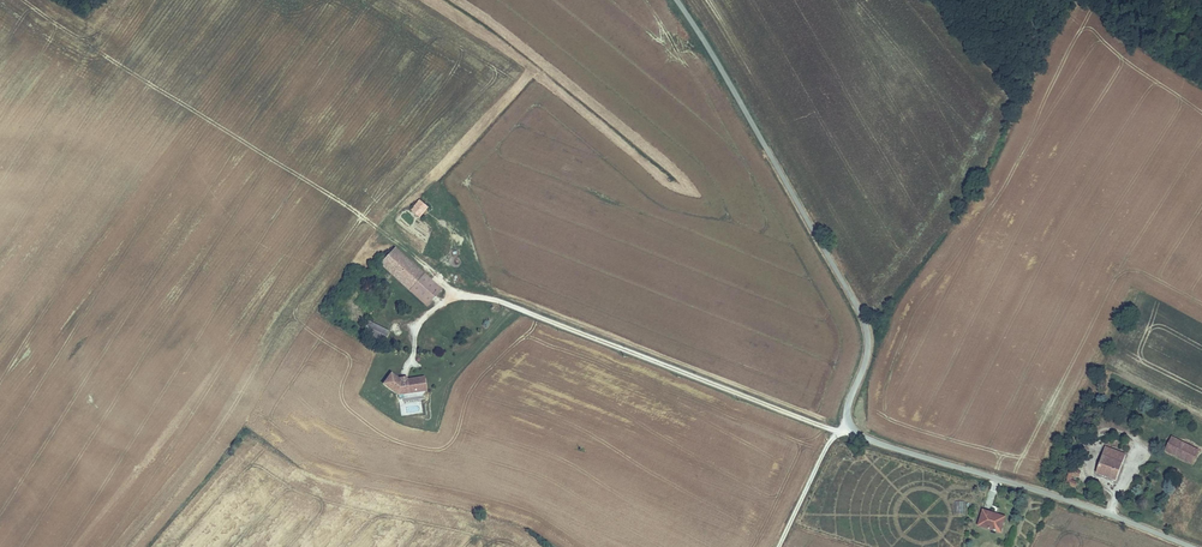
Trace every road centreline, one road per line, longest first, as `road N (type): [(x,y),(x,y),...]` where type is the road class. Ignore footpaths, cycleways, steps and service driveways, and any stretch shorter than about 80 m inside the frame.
road 1 (unclassified): [(676,0),(858,306),(867,349),(847,405),(854,431),(1193,546)]

